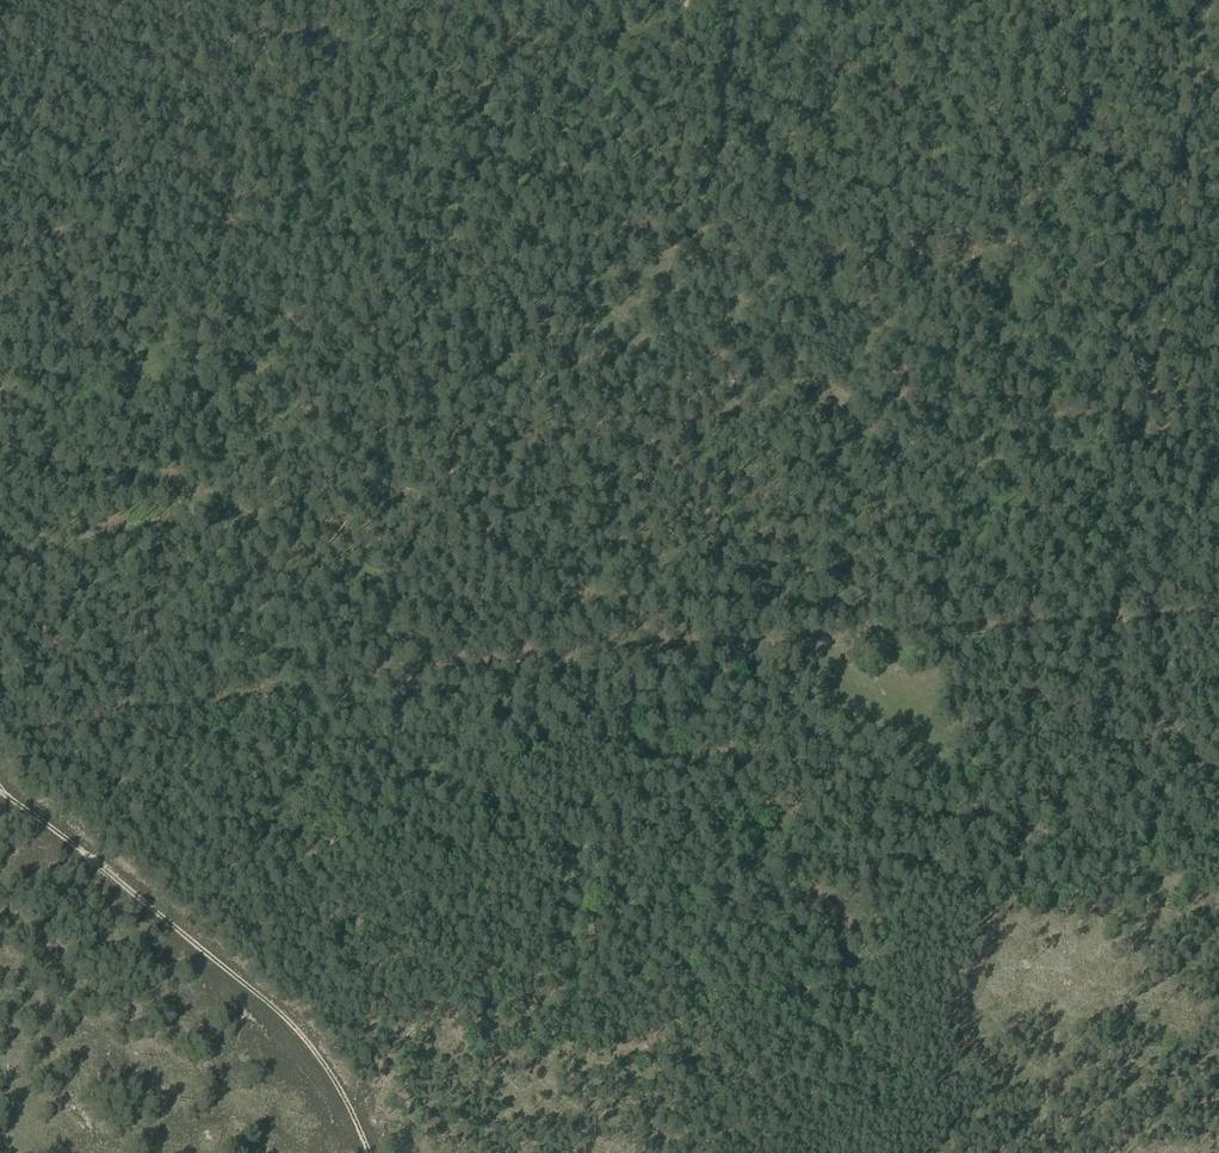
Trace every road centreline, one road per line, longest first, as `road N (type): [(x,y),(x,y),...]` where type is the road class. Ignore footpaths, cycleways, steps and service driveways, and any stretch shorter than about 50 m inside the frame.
road 1 (track): [(369,1152),(332,1076),(273,1006),(0,788)]

